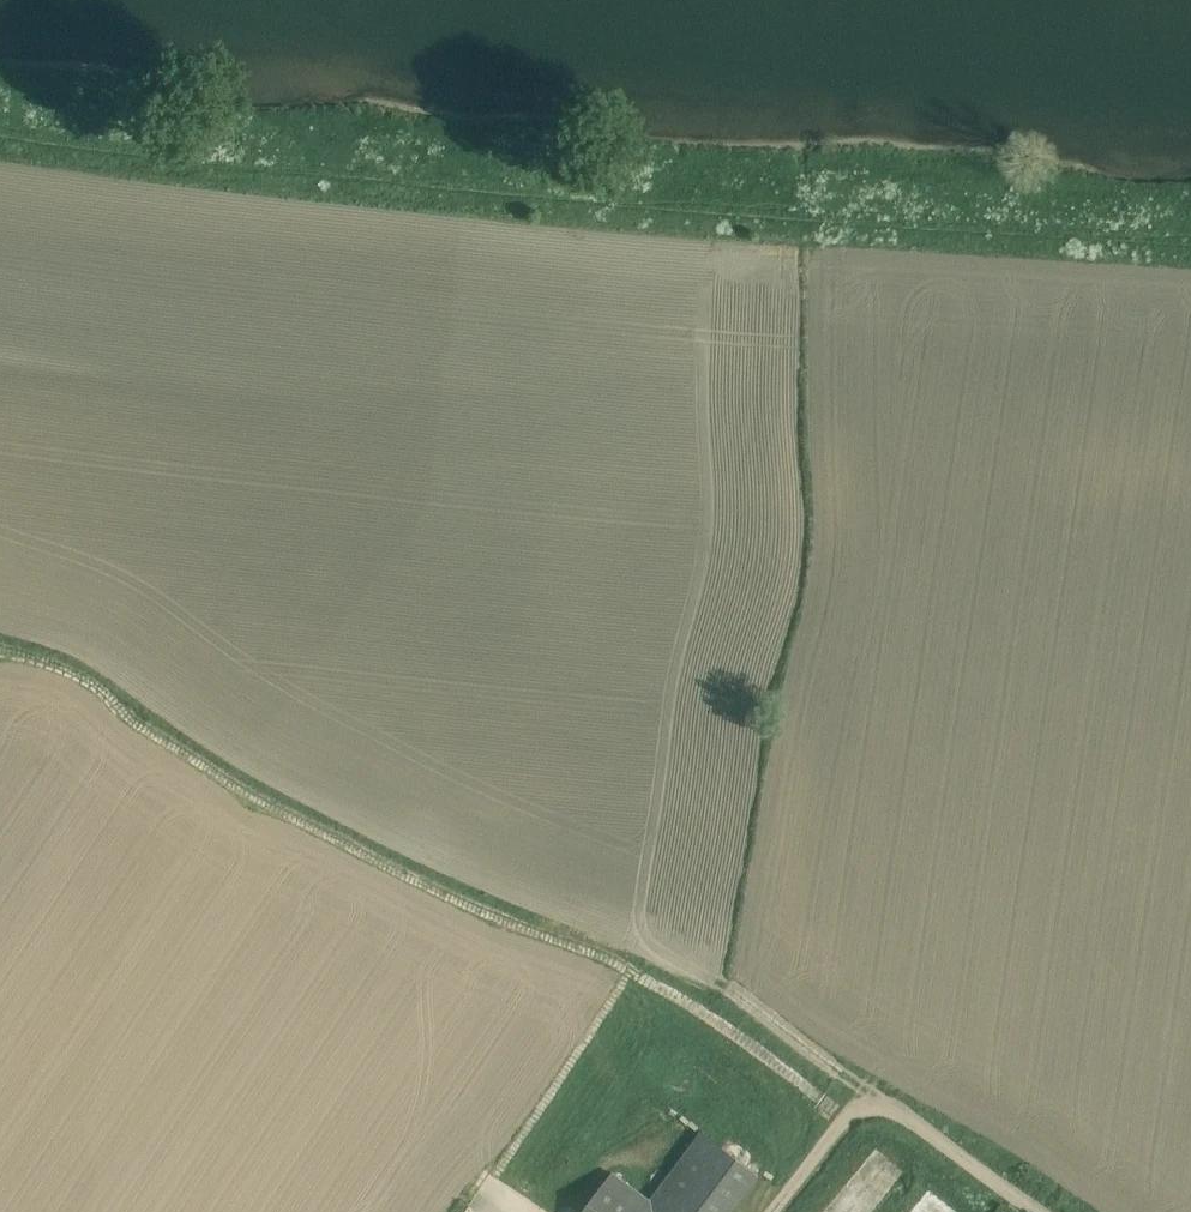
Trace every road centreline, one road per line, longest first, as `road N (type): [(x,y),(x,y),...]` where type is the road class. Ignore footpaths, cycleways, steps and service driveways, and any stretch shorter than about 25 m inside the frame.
road 1 (track): [(0,648),(101,691),(258,798),(432,887),(634,970),(726,1027),(846,1120)]
road 2 (track): [(770,1211),(846,1120),(890,1107),(1043,1211)]
road 3 (track): [(732,987),(890,1107)]

